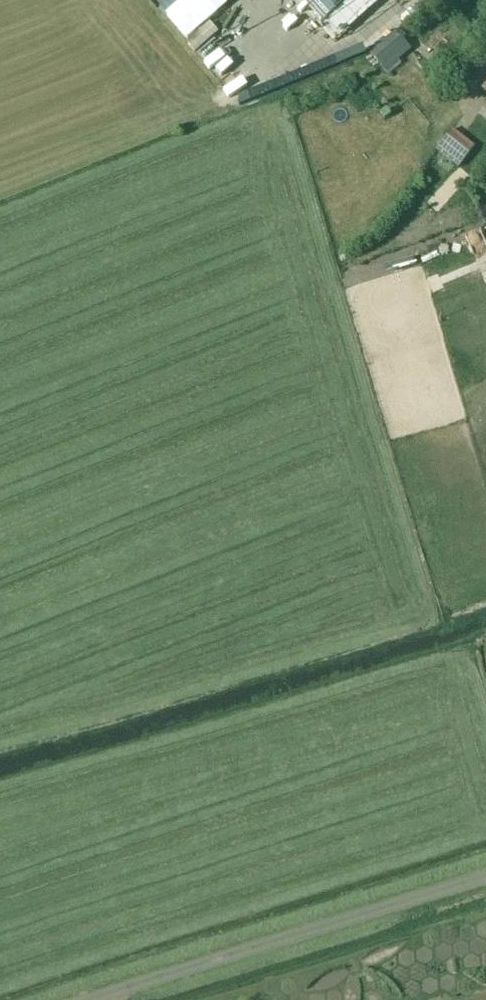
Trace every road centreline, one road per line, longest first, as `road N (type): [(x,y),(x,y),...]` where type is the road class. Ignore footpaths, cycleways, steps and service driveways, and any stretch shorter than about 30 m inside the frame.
road 1 (unclassified): [(88,999),(485,877)]

